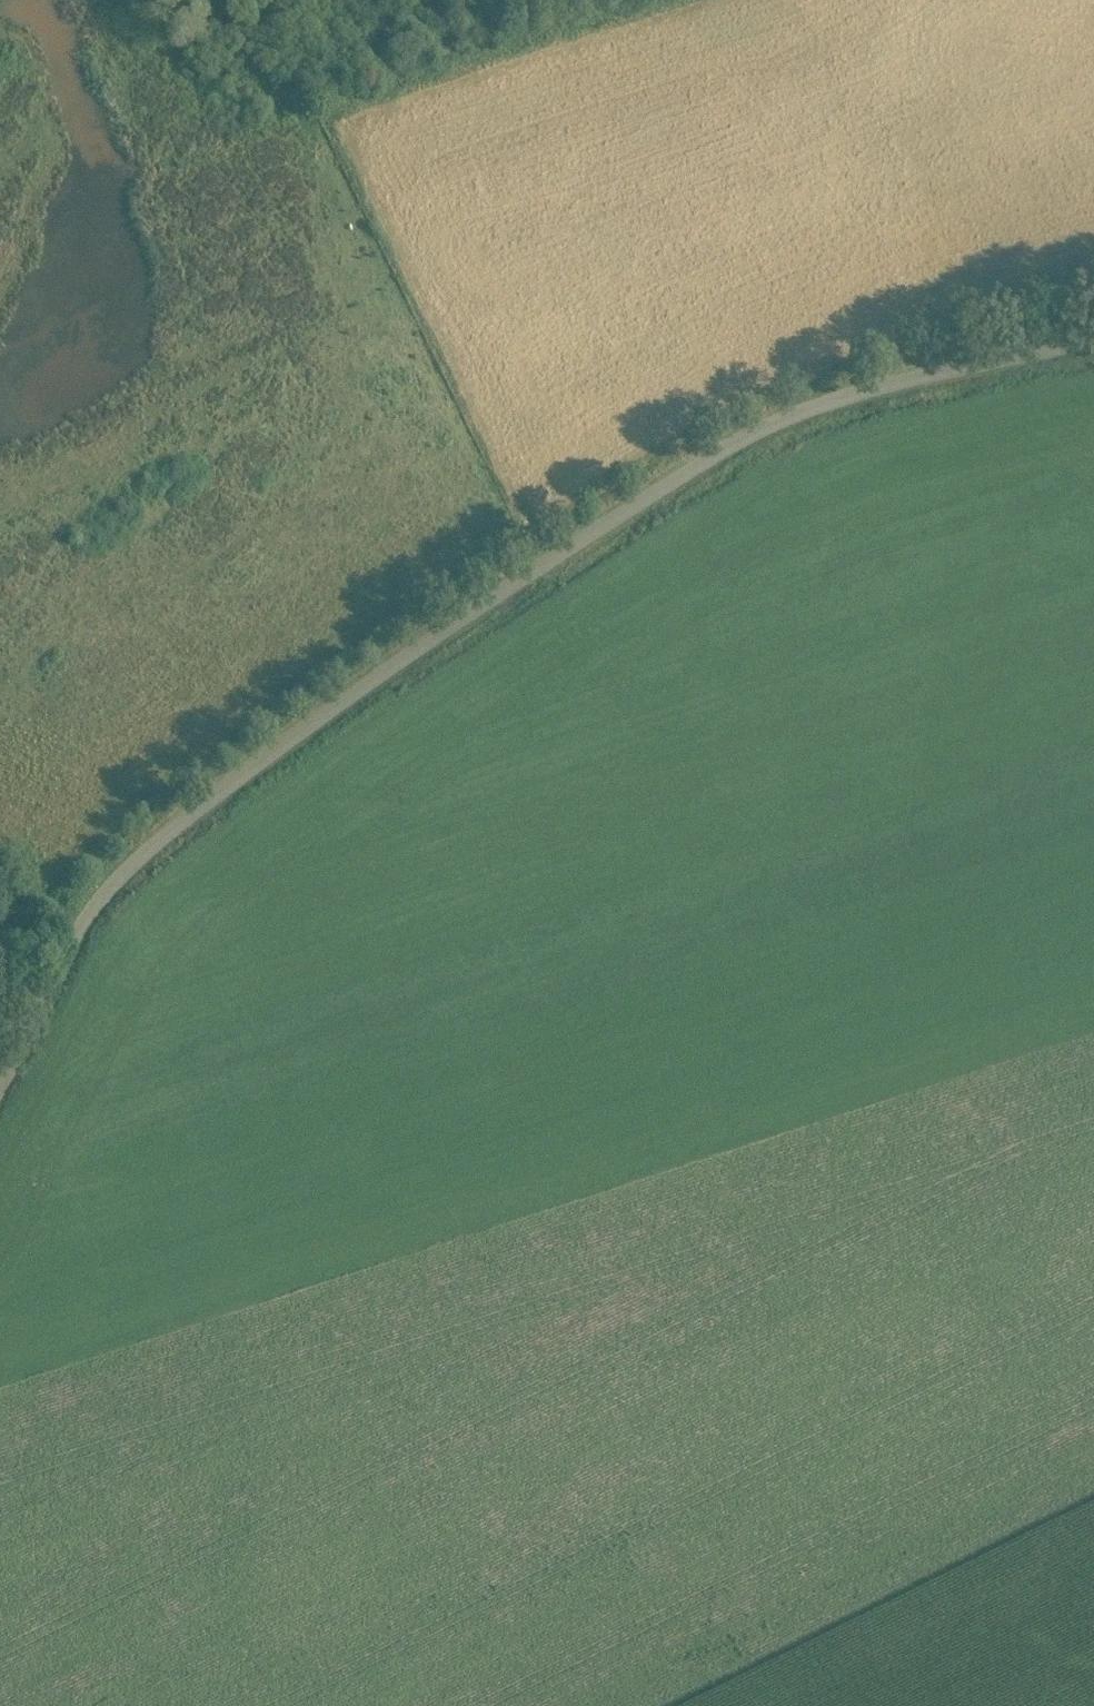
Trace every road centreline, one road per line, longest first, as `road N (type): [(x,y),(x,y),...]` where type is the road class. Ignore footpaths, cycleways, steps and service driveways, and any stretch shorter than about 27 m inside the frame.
road 1 (unclassified): [(0,1088),(81,928),(120,873),(221,789),(529,576),(719,451),(799,412),(887,384),(1093,340)]

